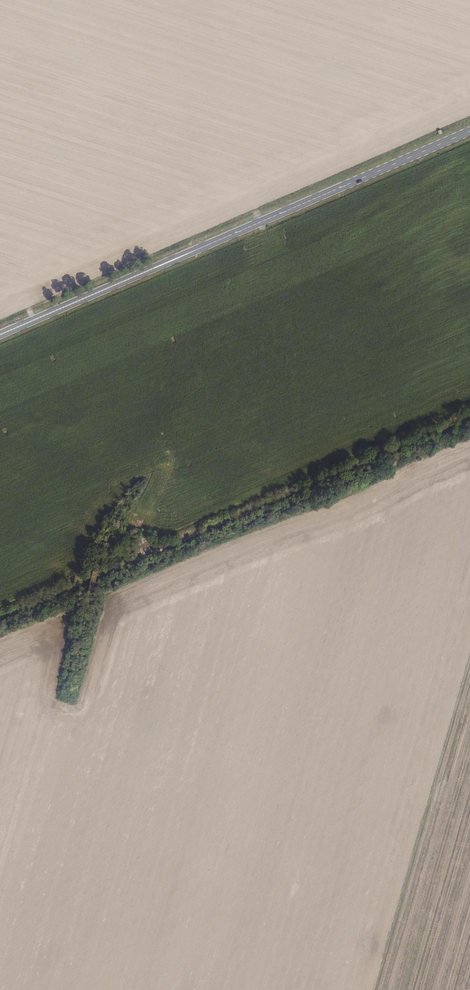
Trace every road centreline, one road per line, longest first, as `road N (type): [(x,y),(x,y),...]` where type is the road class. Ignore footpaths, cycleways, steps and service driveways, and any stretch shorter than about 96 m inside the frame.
road 1 (primary): [(0,335),(469,131)]

